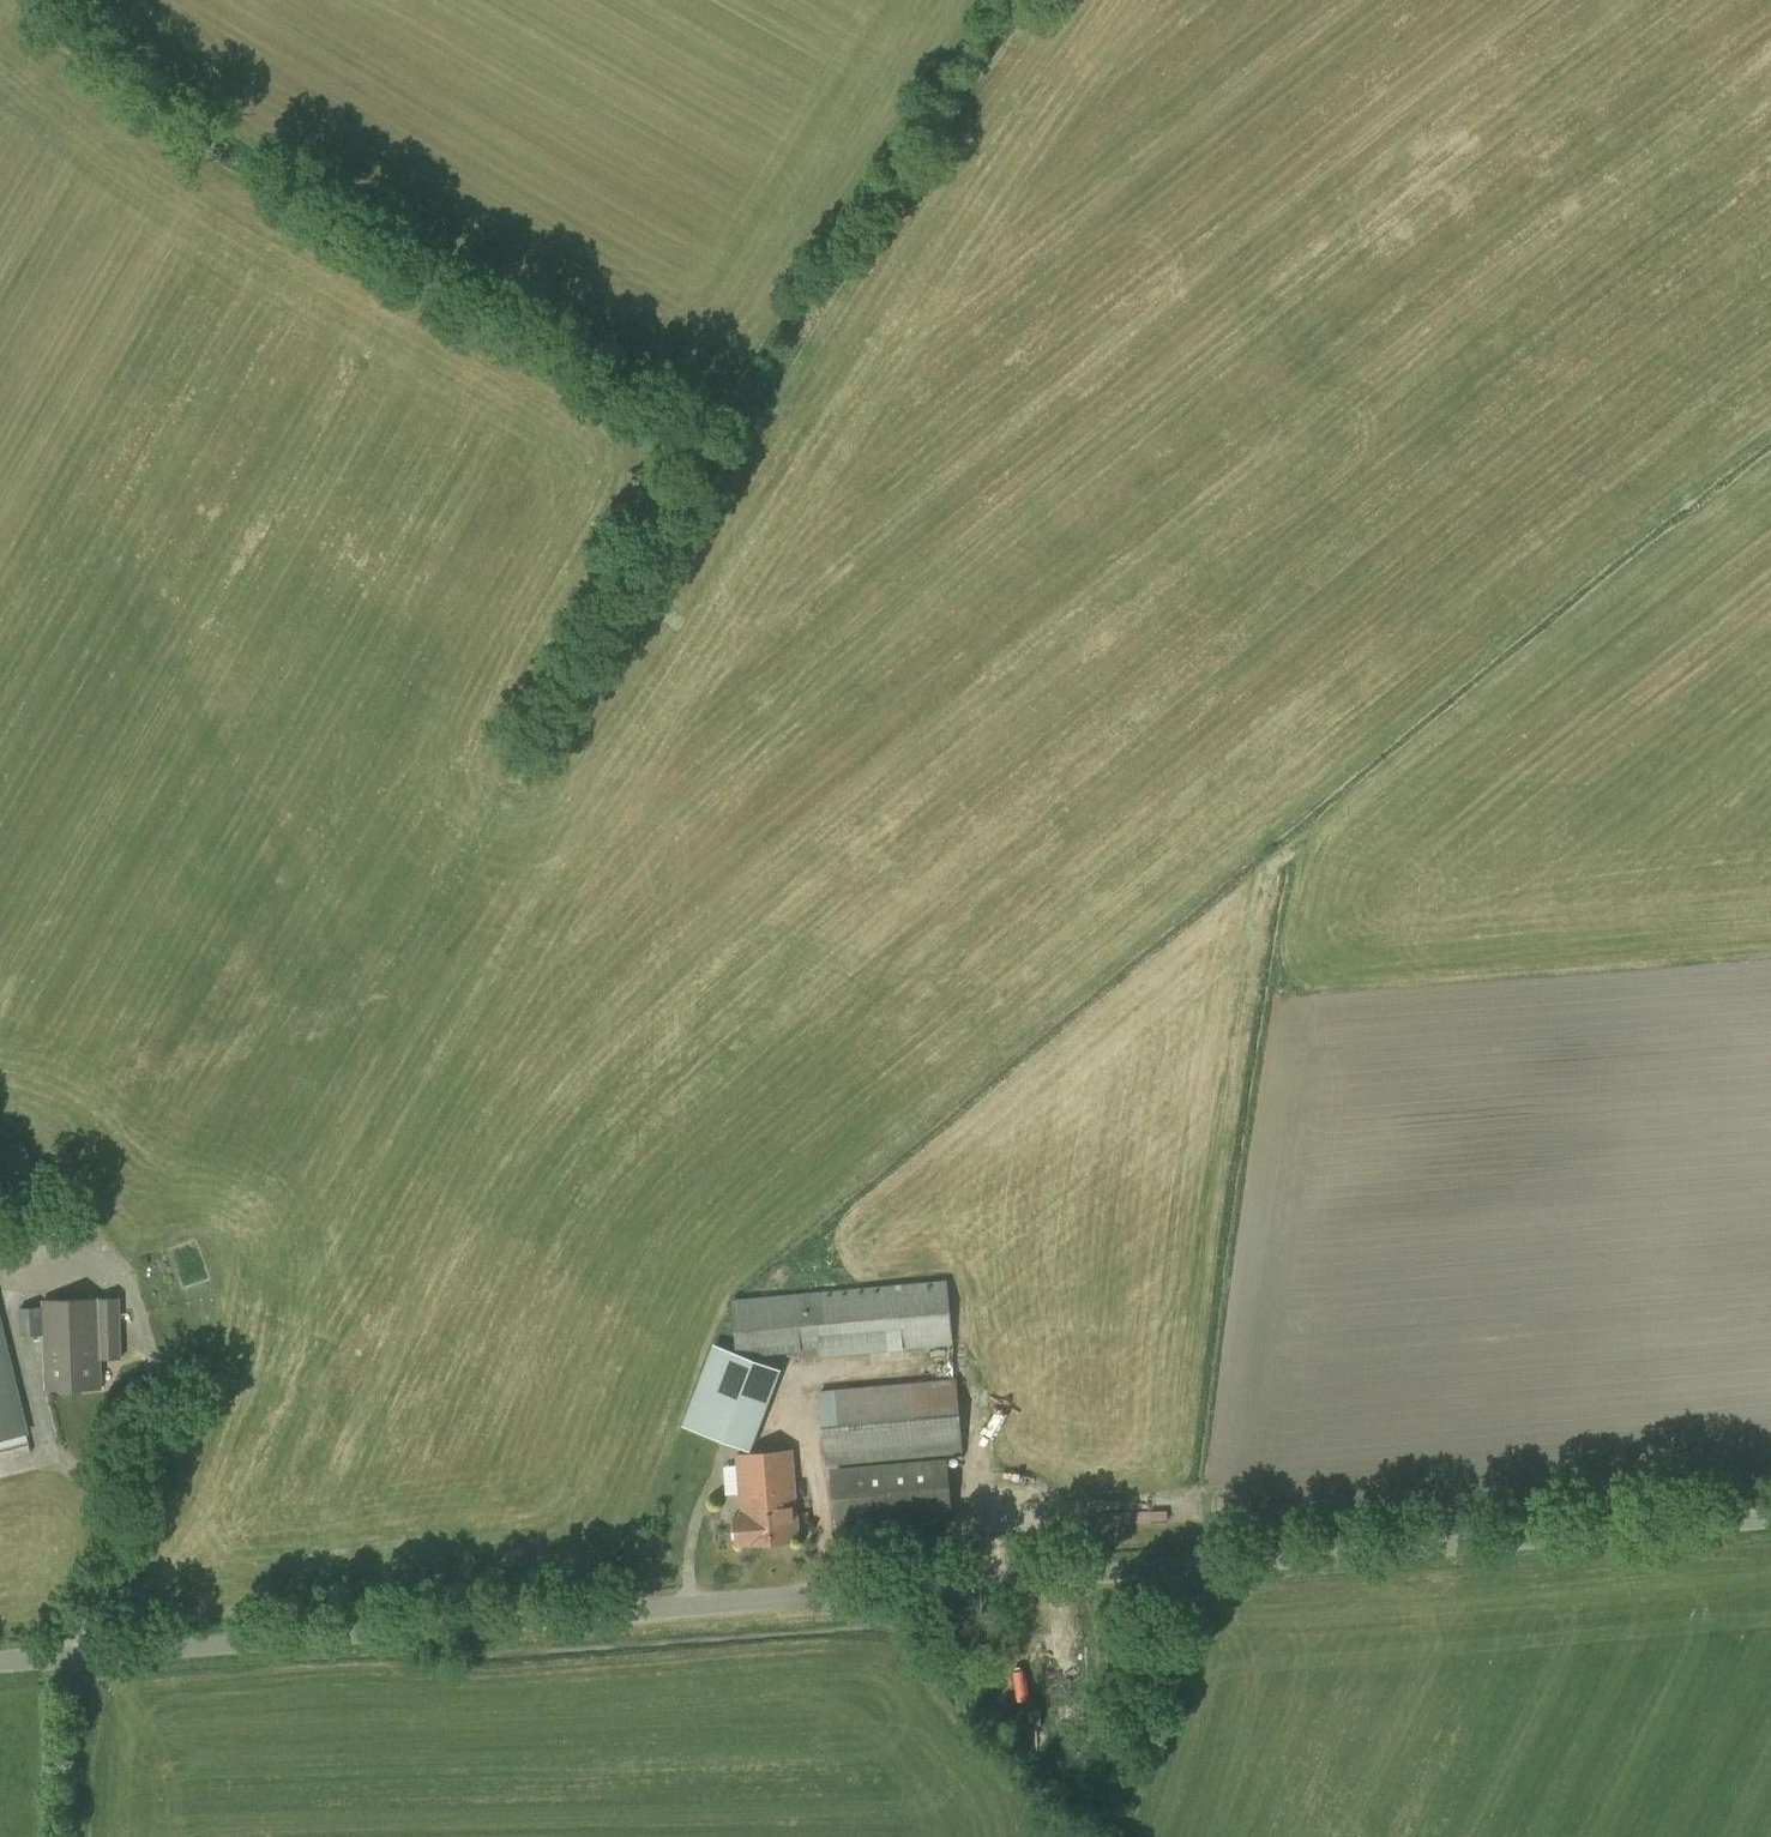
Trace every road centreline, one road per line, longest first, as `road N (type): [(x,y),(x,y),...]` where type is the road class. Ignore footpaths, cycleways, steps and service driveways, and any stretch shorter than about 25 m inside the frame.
road 1 (unclassified): [(1770,1518),(0,1663)]

